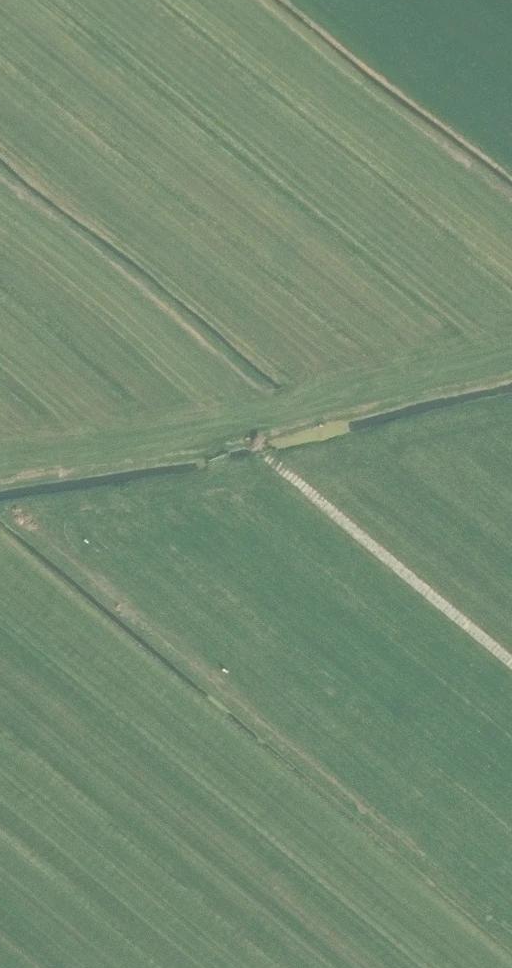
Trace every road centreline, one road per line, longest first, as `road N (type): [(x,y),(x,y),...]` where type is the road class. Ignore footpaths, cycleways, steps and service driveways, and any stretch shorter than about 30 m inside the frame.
road 1 (track): [(511,661),(264,455)]

